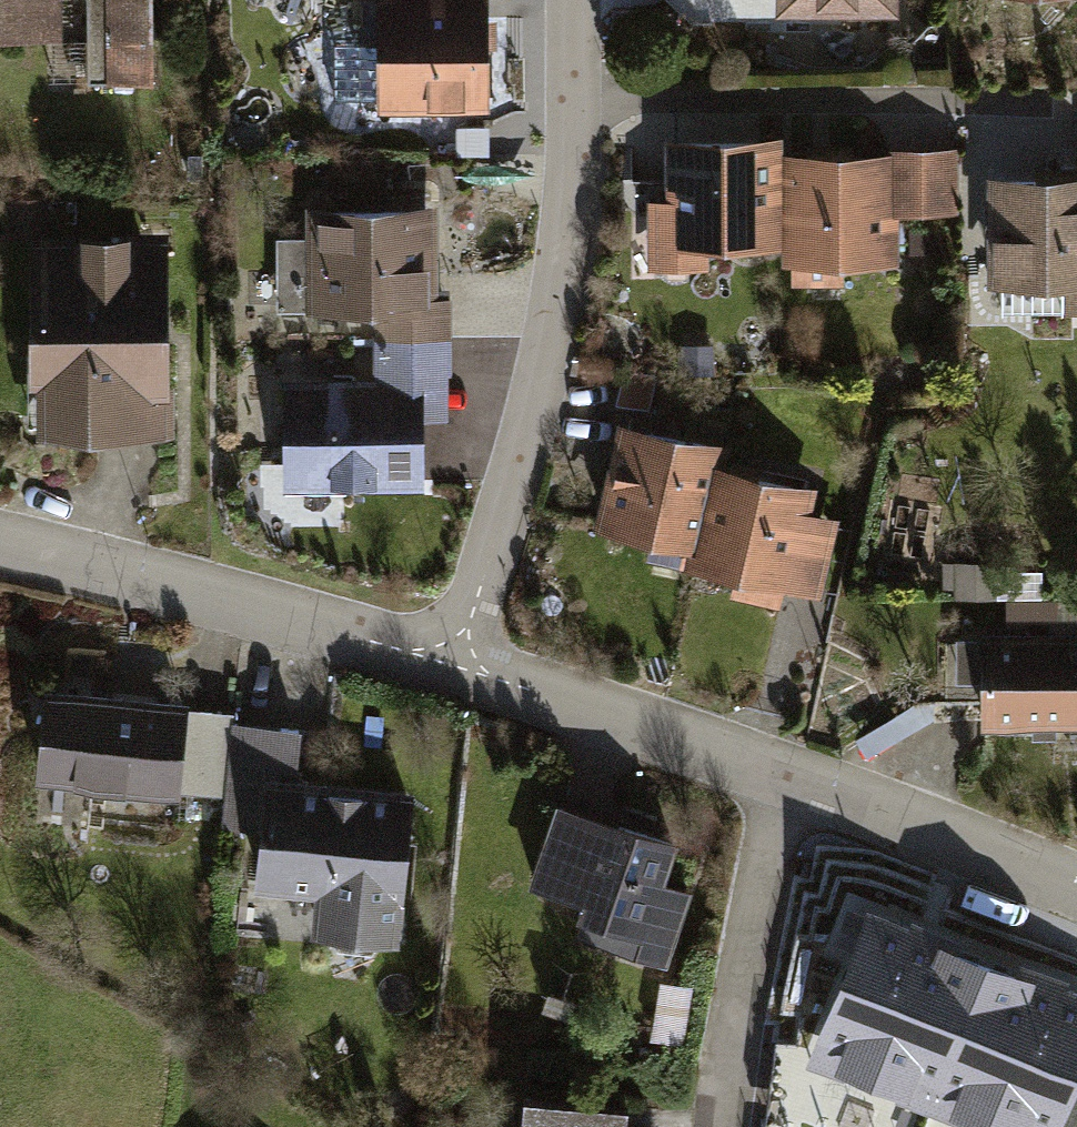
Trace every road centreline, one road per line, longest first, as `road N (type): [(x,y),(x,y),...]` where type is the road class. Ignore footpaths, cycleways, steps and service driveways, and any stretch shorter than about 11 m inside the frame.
road 1 (residential): [(468,669),(558,277),(574,109),(574,0)]
road 2 (residential): [(468,669),(1076,892)]
road 3 (residential): [(0,549),(468,669)]

